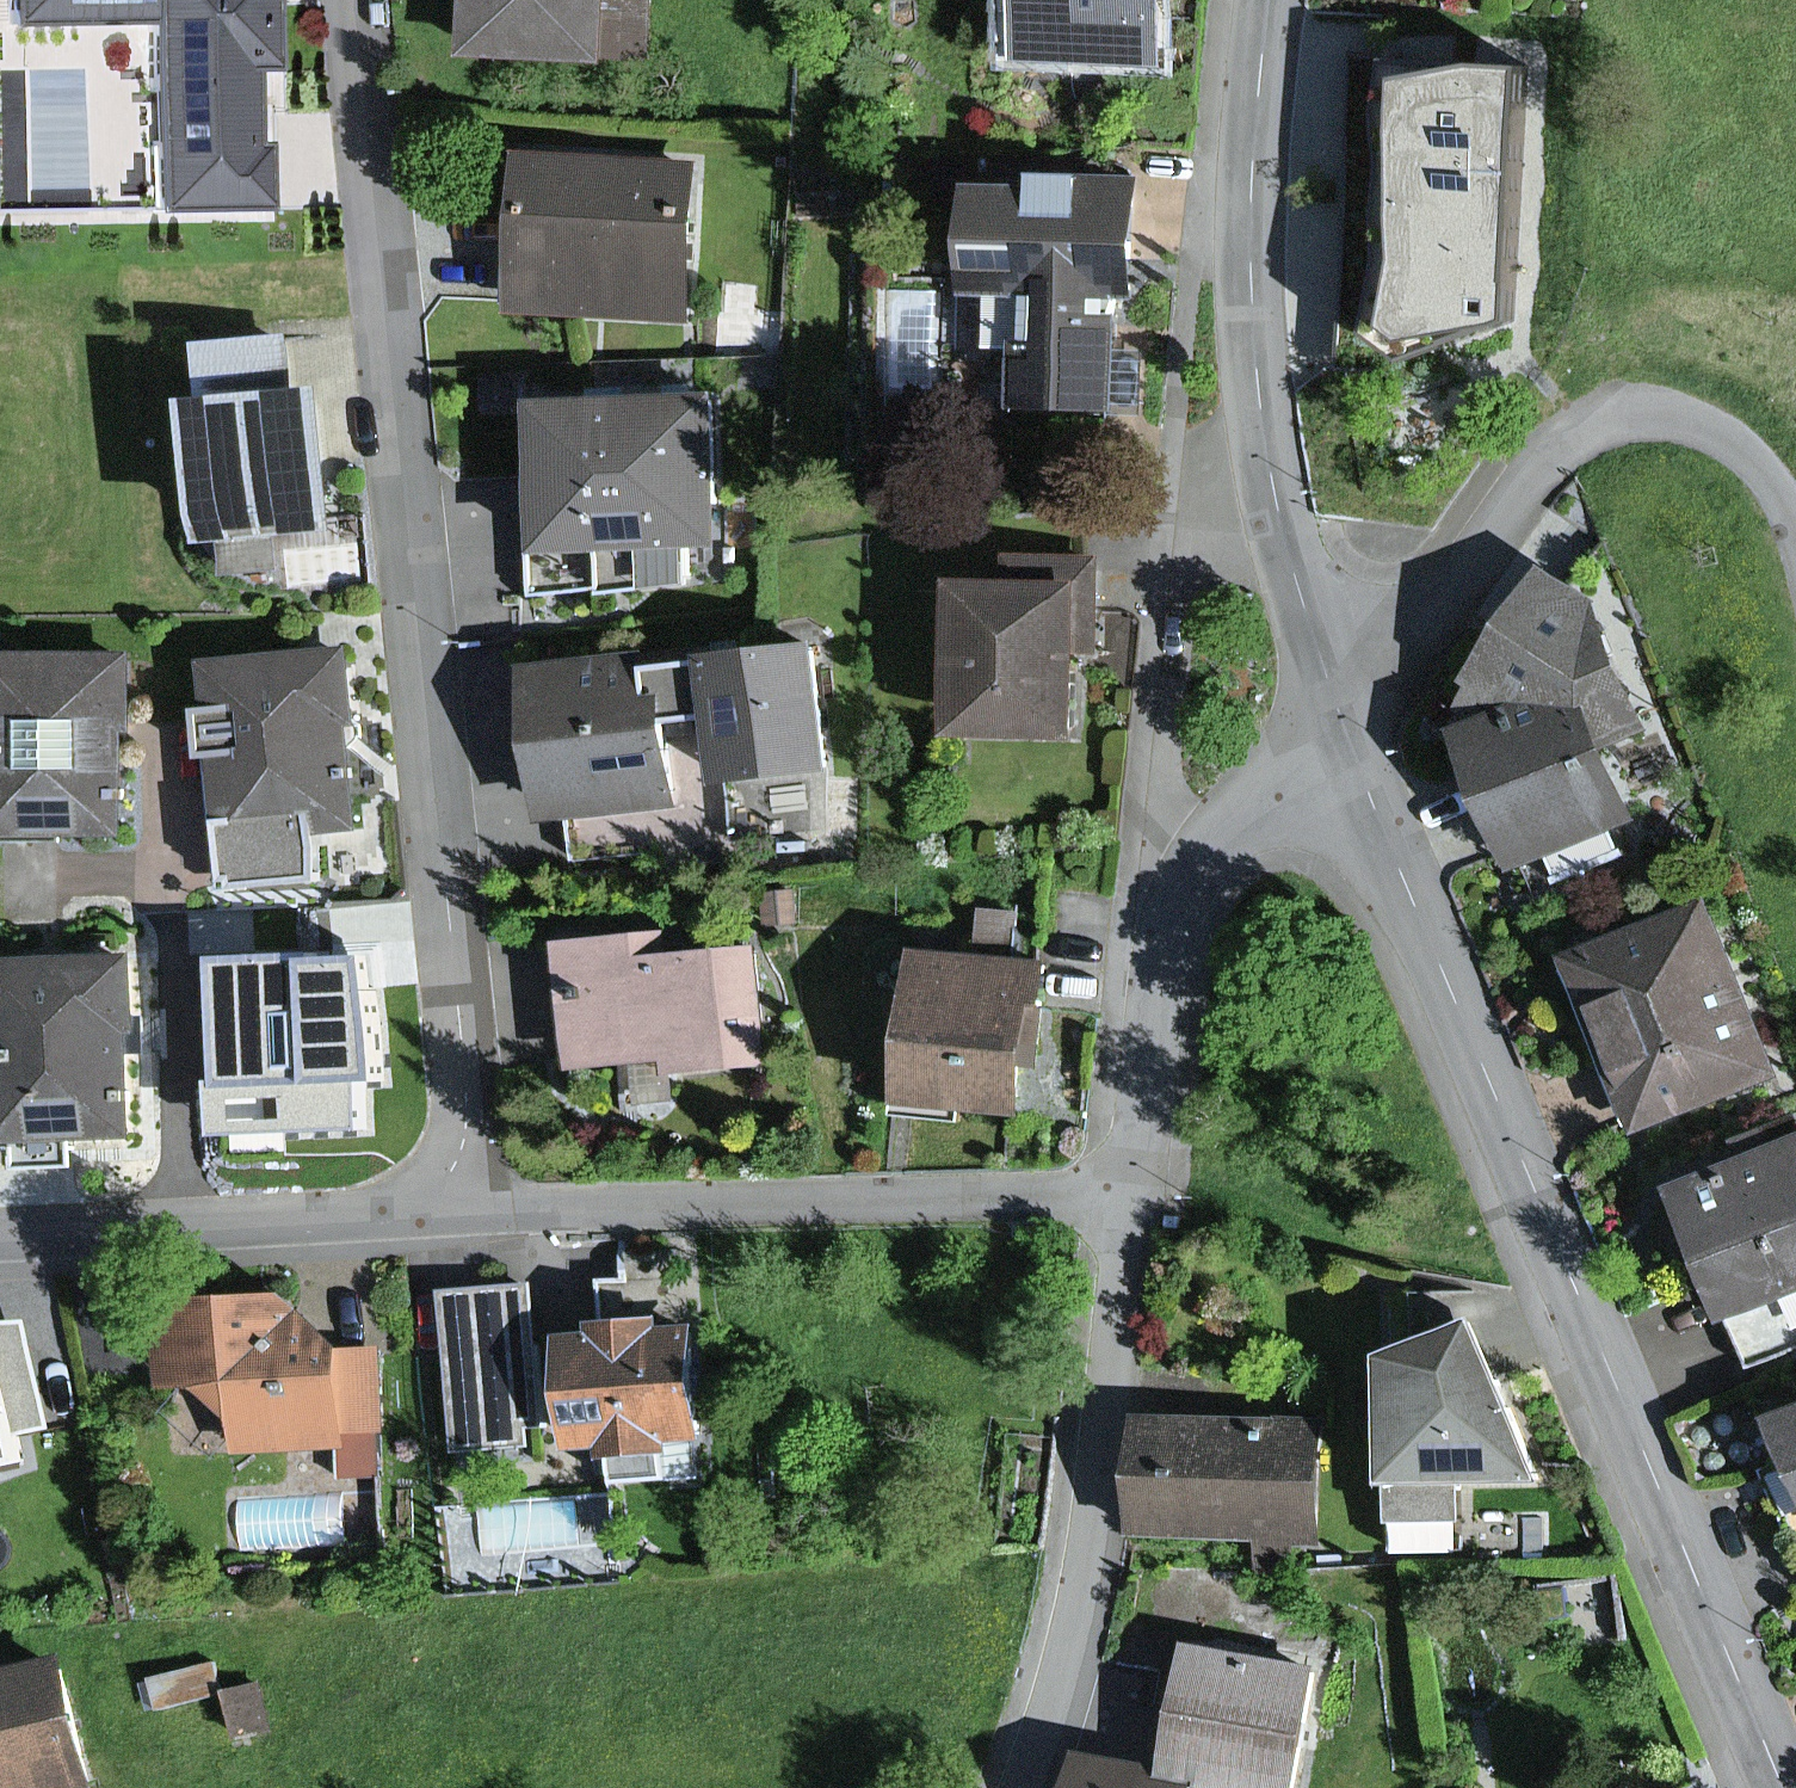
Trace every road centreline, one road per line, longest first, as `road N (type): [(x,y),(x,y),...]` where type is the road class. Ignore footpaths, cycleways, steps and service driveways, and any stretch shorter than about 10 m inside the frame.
road 1 (residential): [(431,1209),(471,1158),(479,1095),(371,0)]
road 2 (residential): [(1359,761),(1783,1787)]
road 3 (residential): [(1139,1189),(431,1209)]
road 4 (track): [(1320,649),(1452,596),(1494,551),(1558,456),(1617,413),(1651,404),(1716,416),(1773,462),(1795,501)]
road 5 (residential): [(1031,1787),(1084,1593),(1139,1189)]
road 6 (residential): [(1267,0),(1254,142),(1253,310),(1273,486)]
road 7 (residential): [(431,1209),(0,1234)]
road 8 (residential): [(1273,486),(1235,500),(1205,546),(1188,607),(1167,772),(1173,830),(1200,861)]
road 9 (residential): [(1139,1189),(1180,912),(1200,861)]
road 10 (residential): [(1273,486),(1359,761)]
road 11 (residential): [(1200,861),(1268,806),(1359,761)]

